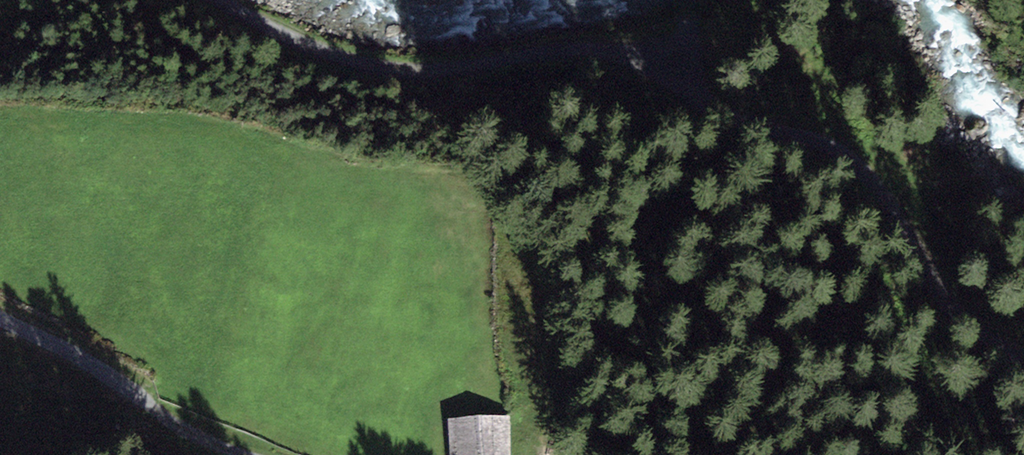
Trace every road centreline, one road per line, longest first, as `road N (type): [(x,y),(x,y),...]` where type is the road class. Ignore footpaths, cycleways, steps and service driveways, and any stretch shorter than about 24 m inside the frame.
road 1 (track): [(223,0),(307,45),(367,61),(449,63),(591,40),(630,48),(669,71)]
road 2 (track): [(669,71),(733,116),(815,139),(850,160),(945,283),(1023,351)]
road 3 (track): [(251,454),(199,436),(78,346),(0,313)]

